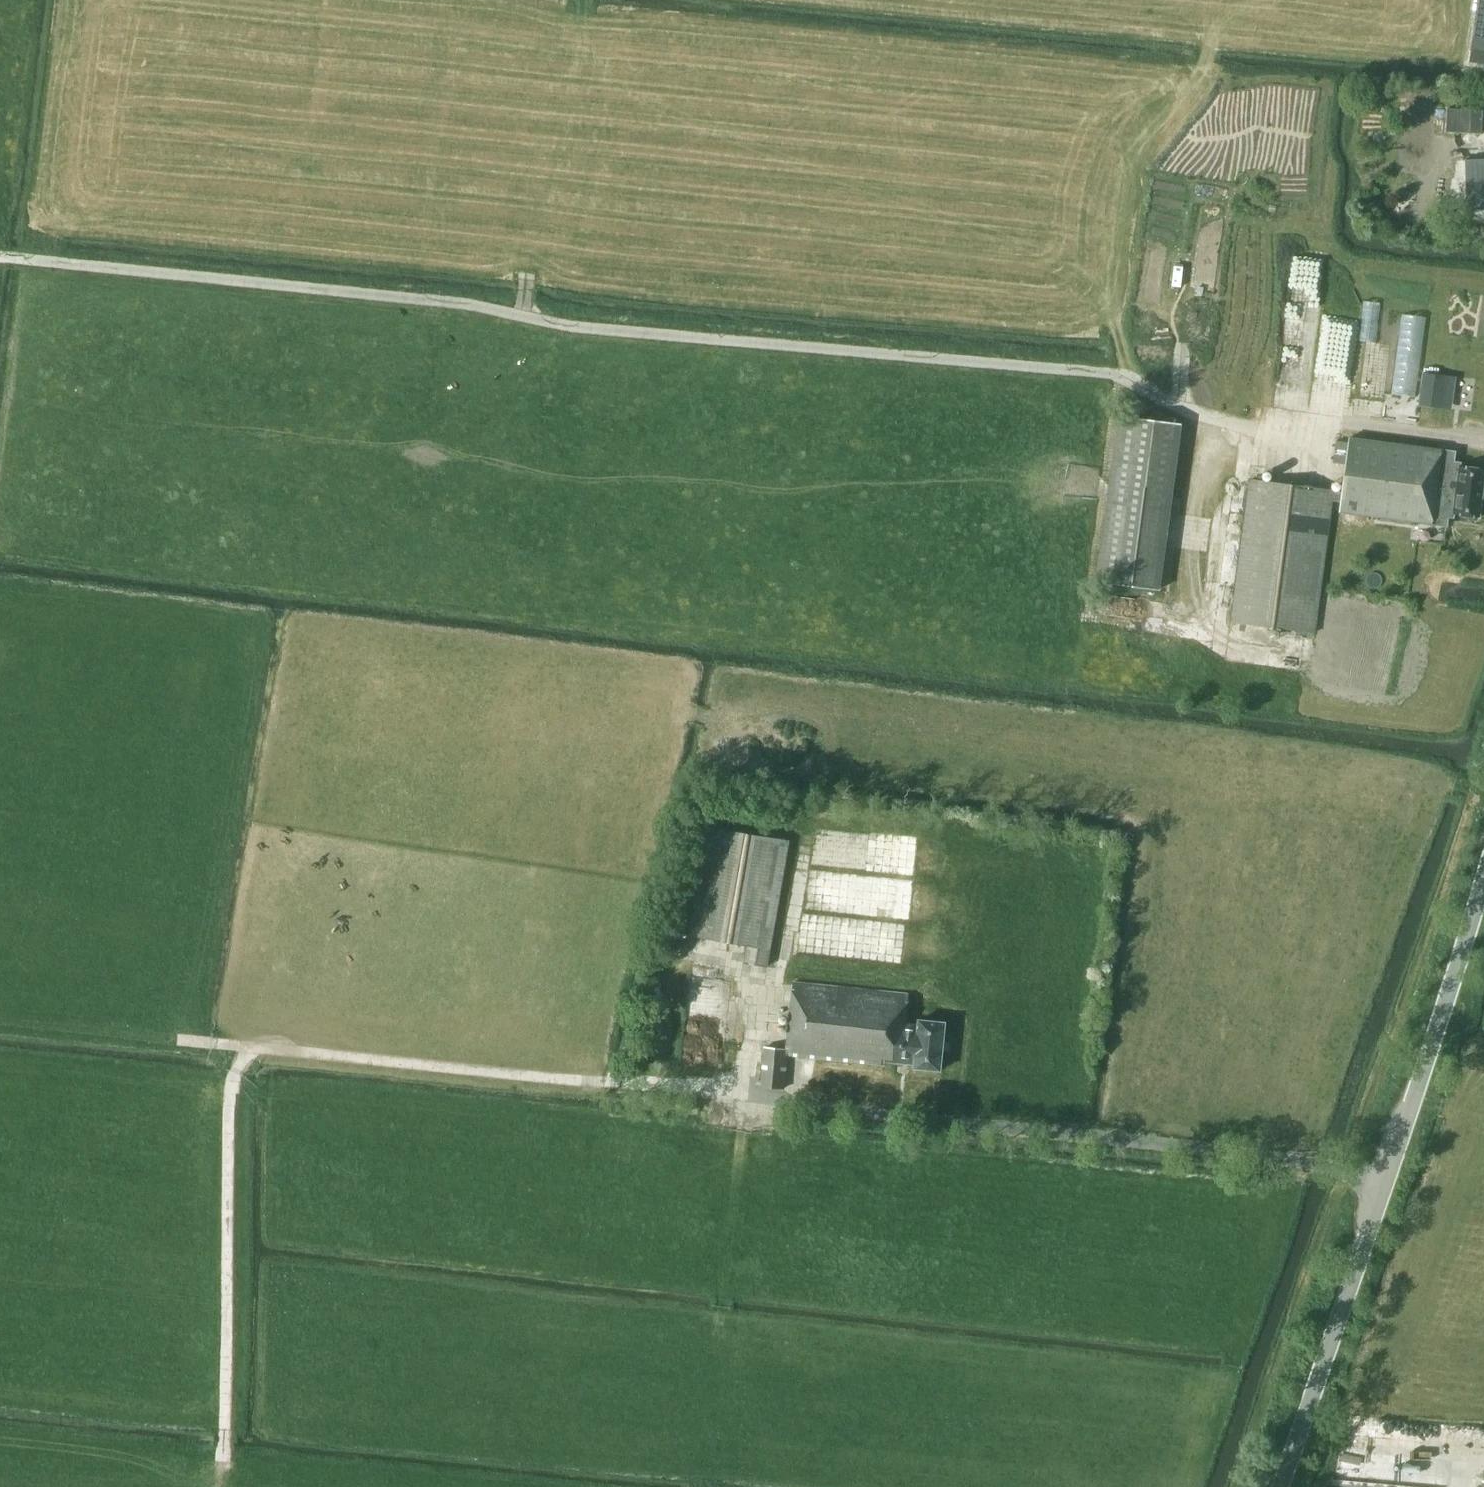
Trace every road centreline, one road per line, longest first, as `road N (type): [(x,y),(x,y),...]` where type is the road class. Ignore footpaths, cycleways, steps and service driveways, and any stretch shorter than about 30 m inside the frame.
road 1 (unclassified): [(1280,1486),(1483,877)]

